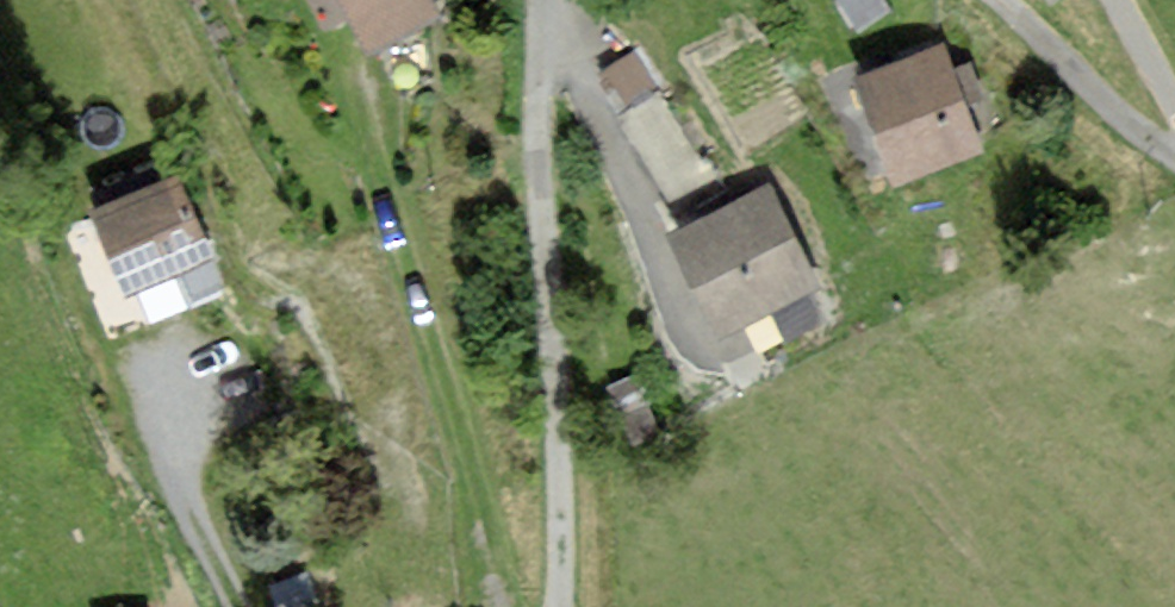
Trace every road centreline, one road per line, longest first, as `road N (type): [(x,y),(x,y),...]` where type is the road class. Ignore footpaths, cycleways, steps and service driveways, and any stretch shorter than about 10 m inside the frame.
road 1 (track): [(328,20),(511,606)]
road 2 (unclassified): [(562,606),(543,202),(549,0)]
road 3 (track): [(247,606),(139,436),(75,306)]
road 4 (unclassified): [(993,0),(1129,123),(1174,148)]

